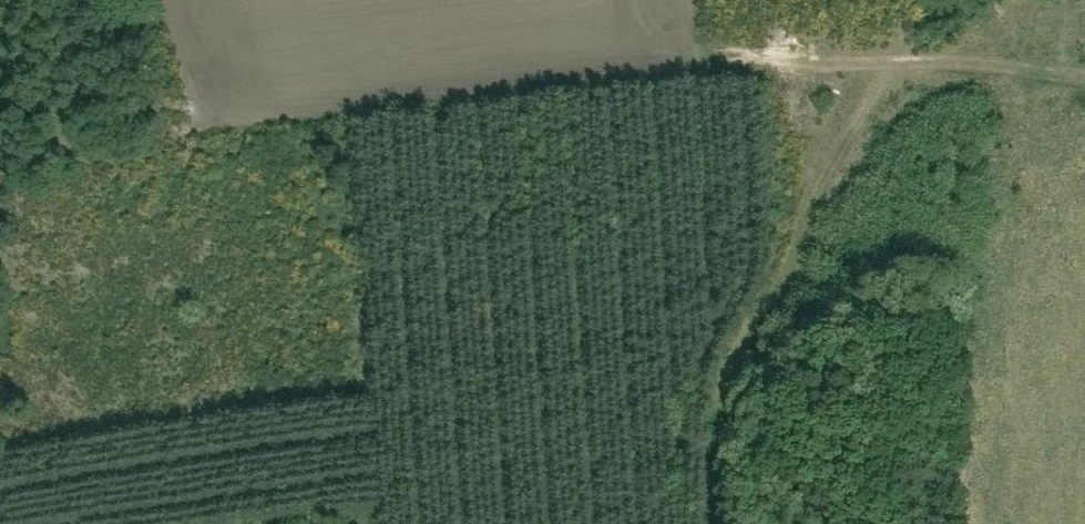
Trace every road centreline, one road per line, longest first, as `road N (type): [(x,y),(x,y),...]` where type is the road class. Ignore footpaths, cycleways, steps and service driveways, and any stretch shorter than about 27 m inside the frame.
road 1 (track): [(811,239),(807,155),(783,65),(323,93),(200,116),(53,199),(0,188)]
road 2 (track): [(721,523),(721,413),(896,63),(911,0)]
road 3 (track): [(1084,83),(1018,68),(896,63)]

